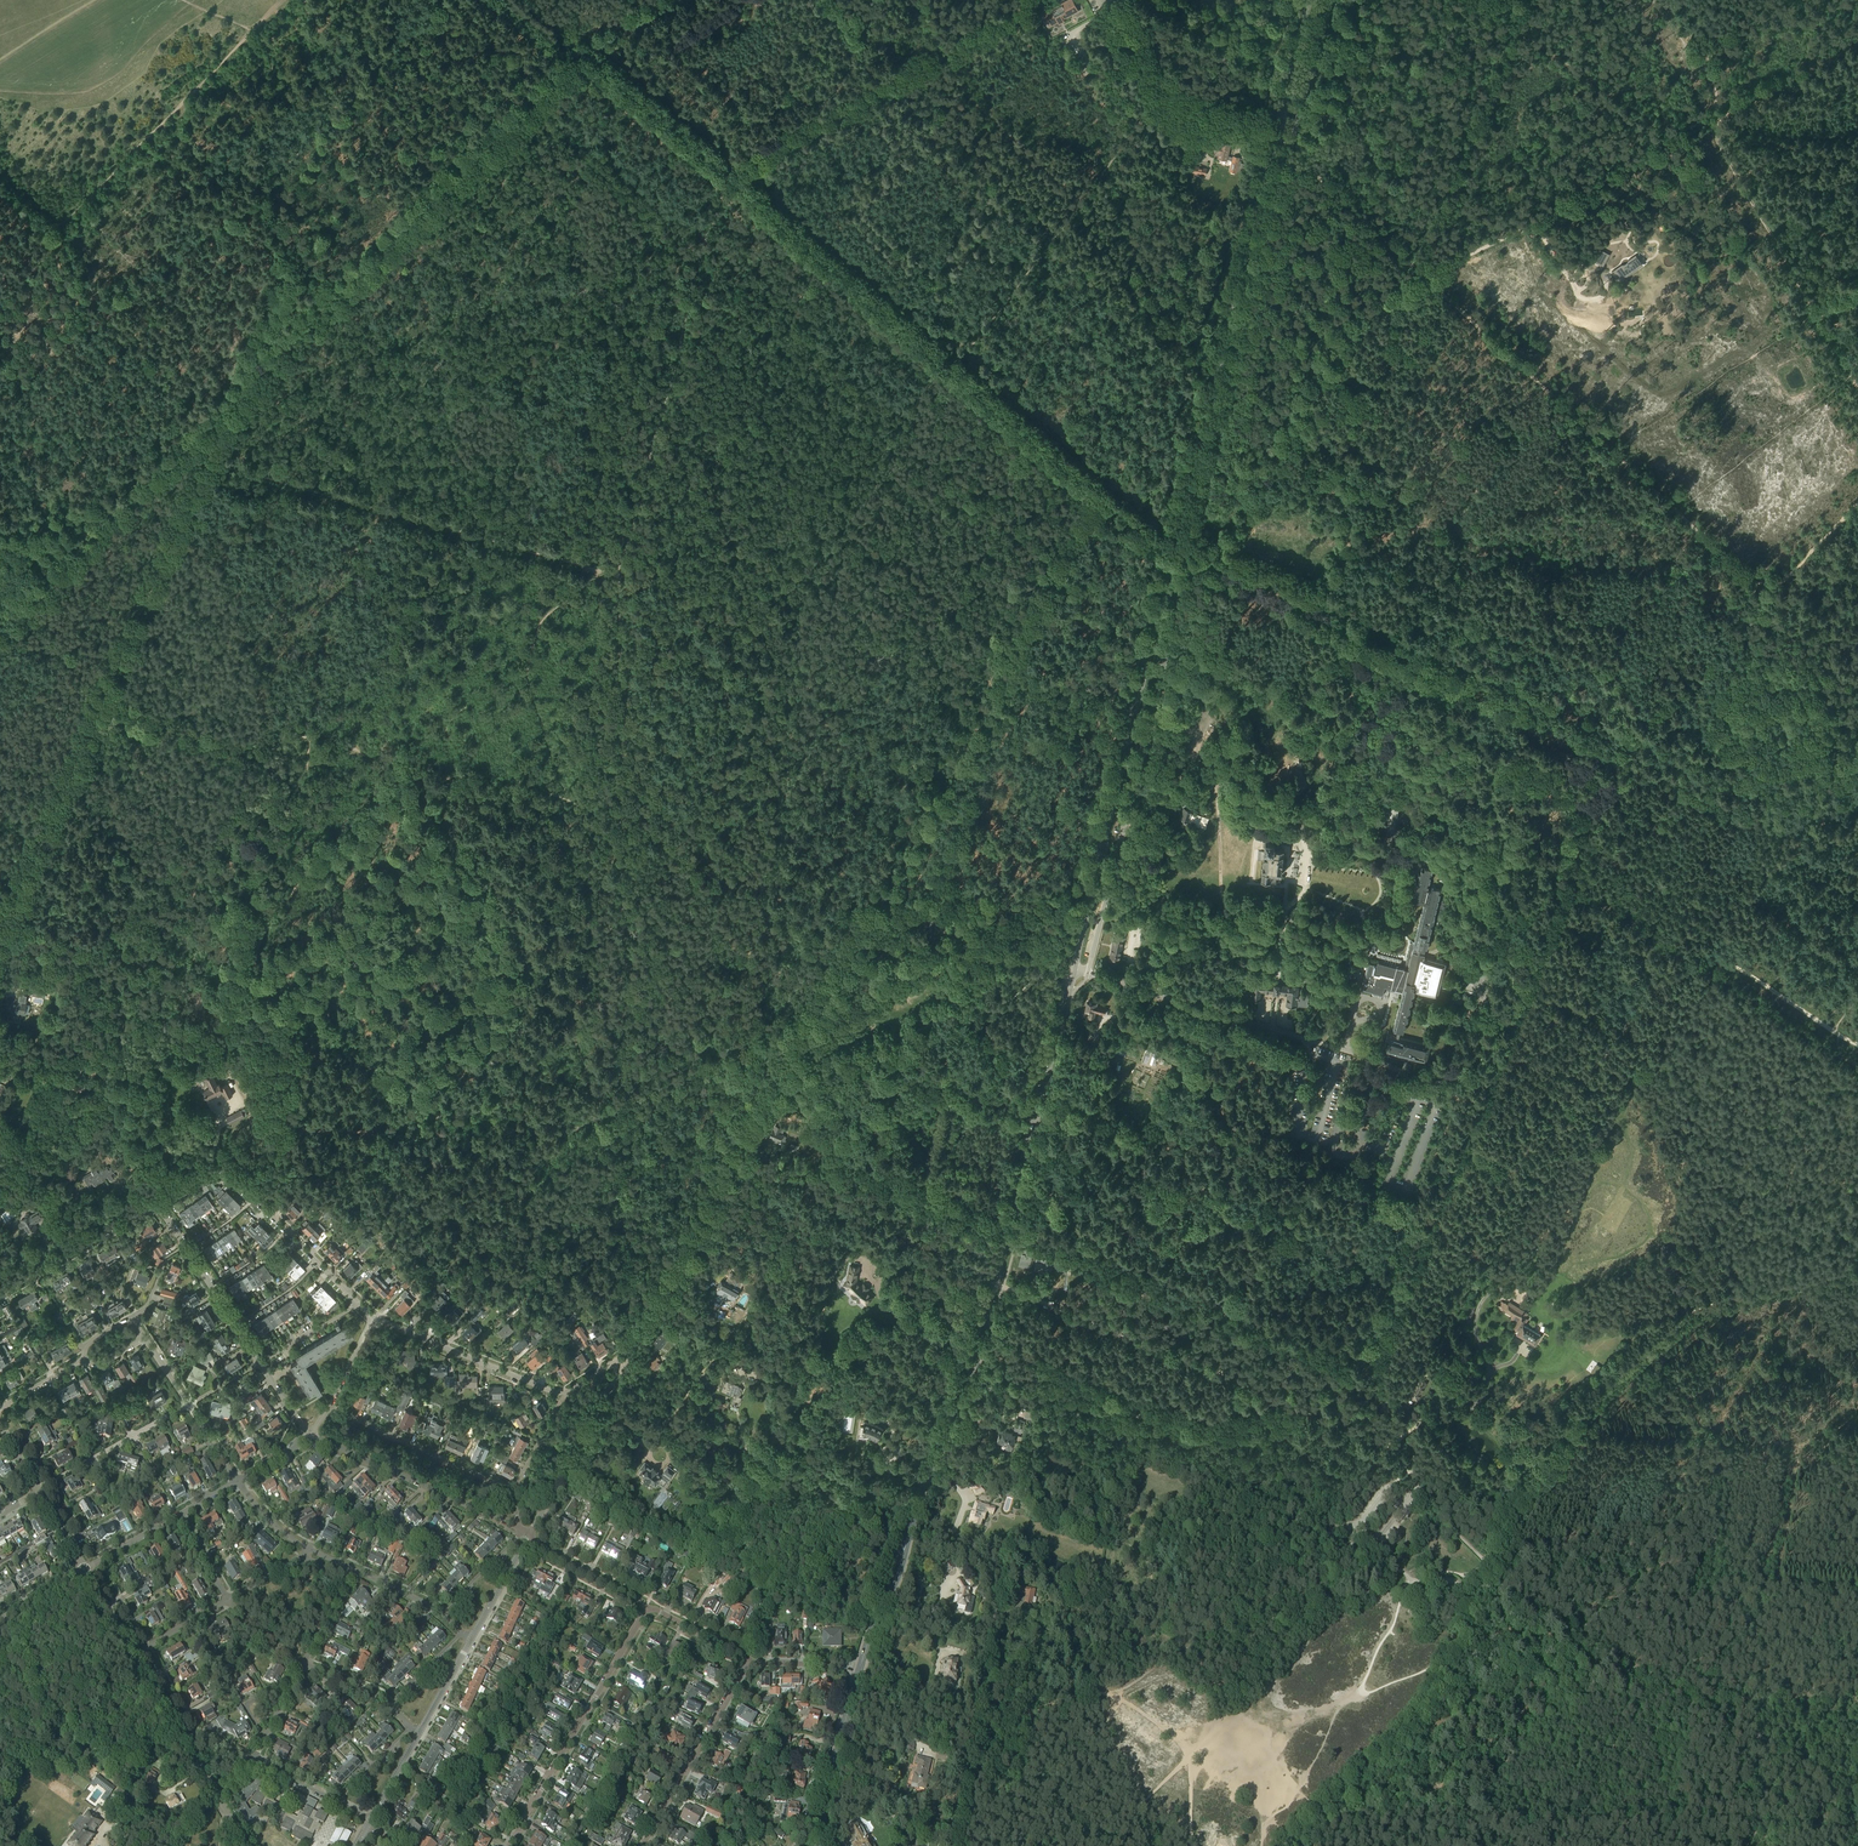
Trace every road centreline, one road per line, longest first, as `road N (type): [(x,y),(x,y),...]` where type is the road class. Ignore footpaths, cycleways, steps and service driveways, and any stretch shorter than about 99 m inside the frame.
road 1 (track): [(951,369),(1172,552),(1749,816)]
road 2 (unclassified): [(1088,974),(1291,142)]
road 3 (primary): [(1072,969),(1276,138)]
road 4 (primary): [(860,1670),(973,1359),(1072,969)]
road 5 (track): [(1857,683),(1425,279)]
road 6 (track): [(16,891),(227,402)]
road 7 (track): [(623,825),(622,1085),(635,1339)]
road 8 (track): [(227,402),(562,69)]
road 9 (residential): [(854,1689),(976,1716),(1038,1387)]
road 10 (track): [(722,170),(620,569)]
road 11 (track): [(1047,0),(722,170)]
road 12 (track): [(1018,659),(852,955)]
road 13 (track): [(1287,1845),(1370,1770),(1423,1707),(1480,1584)]
road 14 (track): [(1857,1804),(1742,1724),(1590,1643)]
road 15 (track): [(1857,389),(1704,124)]
road 16 (track): [(227,402),(13,610)]
road 17 (track): [(722,170),(941,359)]
road 18 (residential): [(507,1845),(648,1608)]
road 19 (track): [(789,1069),(653,1305)]
road 20 (track): [(297,786),(342,794),(486,780),(561,804)]
road 21 (residential): [(156,1202),(212,1169),(224,1171),(358,1304)]
road 22 (track): [(620,569),(623,825)]
road 23 (track): [(1857,787),(1692,964)]
road 24 (residential): [(519,1528),(311,1436)]
road 25 (track): [(1465,1815),(1590,1643)]
road 26 (residential): [(567,1393),(373,1318)]
road 27 (residential): [(744,1668),(642,1845)]
road 28 (residential): [(513,1491),(329,1406)]
road 29 (track): [(1711,121),(1536,223)]
road 30 (residential): [(530,1533),(624,1359)]
road 31 (track): [(1476,988),(1486,911),(1396,843)]
road 32 (residential): [(259,1362),(156,1202)]
road 33 (track): [(582,51),(722,170)]
road 34 (track): [(1287,160),(1314,172),(1425,279)]
road 35 (track): [(901,0),(958,85),(1018,138)]
road 36 (residential): [(0,1293),(156,1202)]
road 37 (track): [(1018,659),(1107,504)]
road 38 (residential): [(39,1491),(187,1404)]
road 39 (track): [(1692,964),(1835,1051)]
road 40 (track): [(1857,45),(1711,121)]
road 41 (primary): [(820,1845),(854,1689)]
road 42 (unclassified): [(1276,138),(1178,112),(1150,73)]
road 43 (unclassified): [(1291,142),(1327,0)]
road 44 (primary): [(1276,138),(1309,0)]
road 45 (track): [(1420,1489),(1487,1564),(1463,1586)]
road 46 (tertiary): [(648,1608),(533,1545)]
road 47 (track): [(1590,1643),(1476,1581)]
road 48 (track): [(1857,509),(1767,598)]
road 49 (track): [(0,65),(106,0)]
road 50 (track): [(1425,279),(1536,223)]

